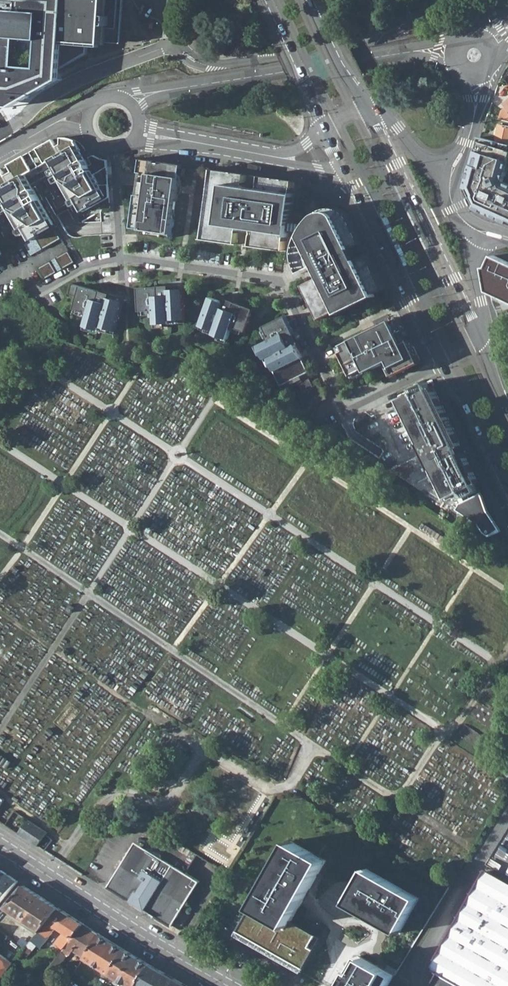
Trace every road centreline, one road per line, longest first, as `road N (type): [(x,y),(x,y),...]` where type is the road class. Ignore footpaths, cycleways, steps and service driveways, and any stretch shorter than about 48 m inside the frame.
road 1 (residential): [(442,367),(344,412),(277,283),(122,258)]
road 2 (primary): [(478,338),(368,111)]
road 3 (secondary): [(0,846),(195,968)]
road 4 (residential): [(321,67),(130,103)]
road 5 (primary): [(346,178),(431,350)]
road 6 (primary): [(268,0),(325,131)]
road 7 (primary): [(442,367),(507,490)]
road 8 (residential): [(321,67),(456,53)]
road 9 (residential): [(270,157),(137,134)]
road 10 (primary): [(368,111),(312,0)]

